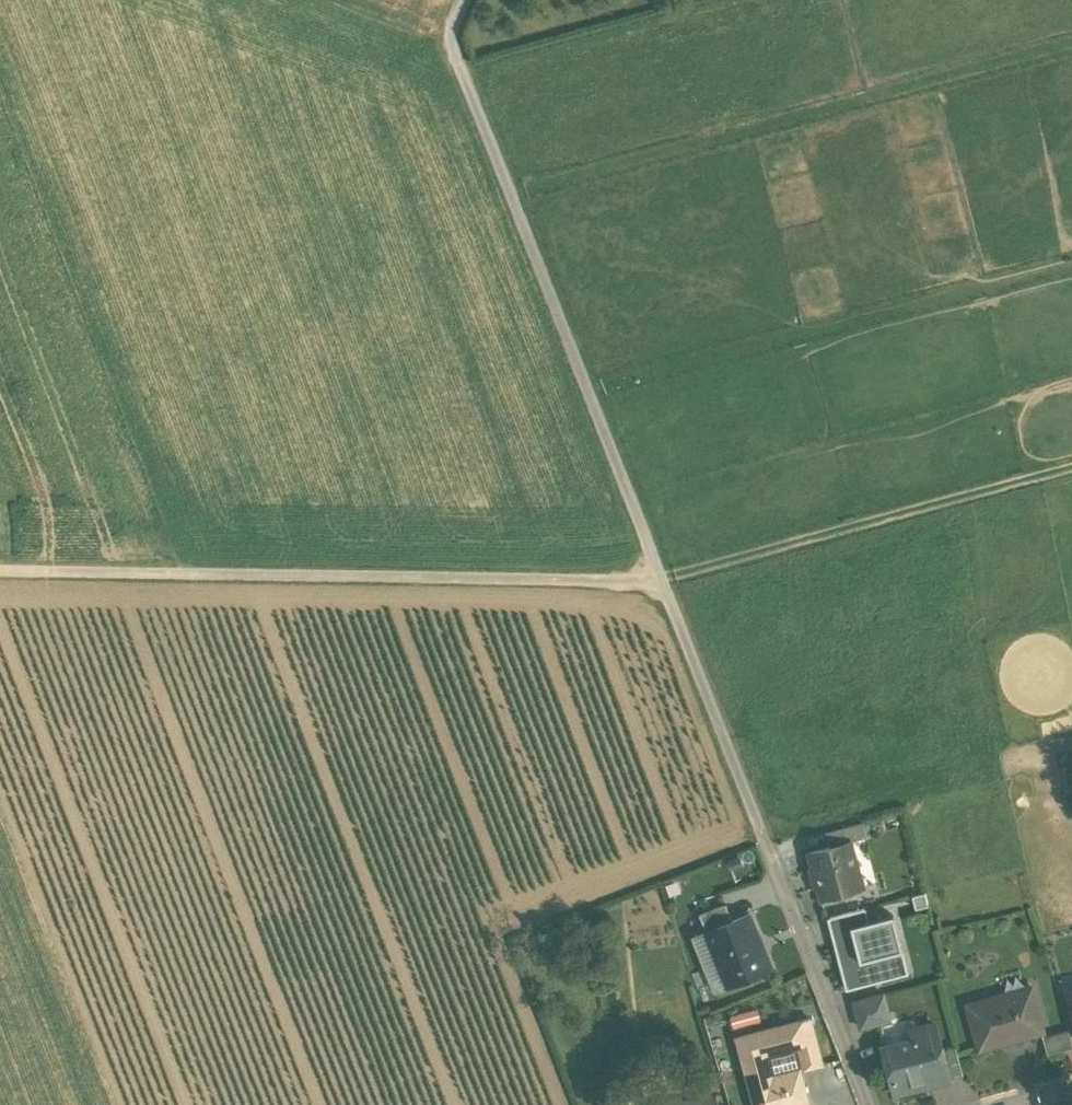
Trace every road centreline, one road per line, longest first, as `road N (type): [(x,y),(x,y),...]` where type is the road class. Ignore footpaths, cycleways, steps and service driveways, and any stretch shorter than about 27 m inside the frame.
road 1 (unclassified): [(769,852),(679,595),(450,37)]
road 2 (track): [(679,595),(0,580)]
road 3 (residential): [(869,1104),(769,852)]

